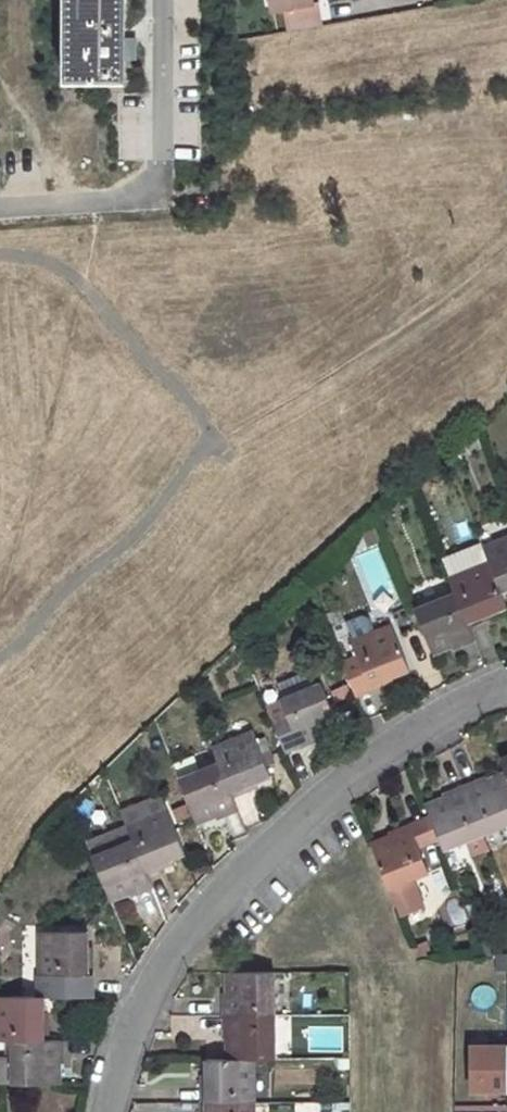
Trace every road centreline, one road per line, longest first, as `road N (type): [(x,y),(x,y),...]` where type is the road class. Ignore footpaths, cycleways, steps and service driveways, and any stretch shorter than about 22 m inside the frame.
road 1 (residential): [(506,683),(449,706),(290,824),(198,922),(136,1007),(104,1111)]

